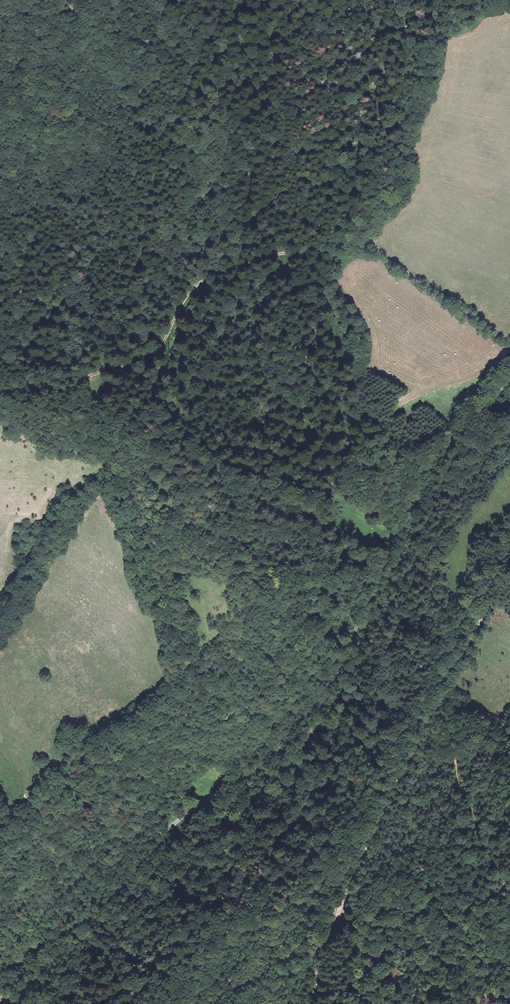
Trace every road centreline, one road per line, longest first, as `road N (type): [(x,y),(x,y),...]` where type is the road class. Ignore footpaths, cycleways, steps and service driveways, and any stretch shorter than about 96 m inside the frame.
road 1 (track): [(509,384),(428,471),(346,652),(271,760),(186,820),(95,915),(0,969)]
road 2 (track): [(509,340),(365,246),(310,243),(201,281),(156,351),(126,369),(0,389)]
road 3 (track): [(325,1003),(317,953),(458,659),(509,571)]
road 4 (track): [(256,771),(66,773)]

